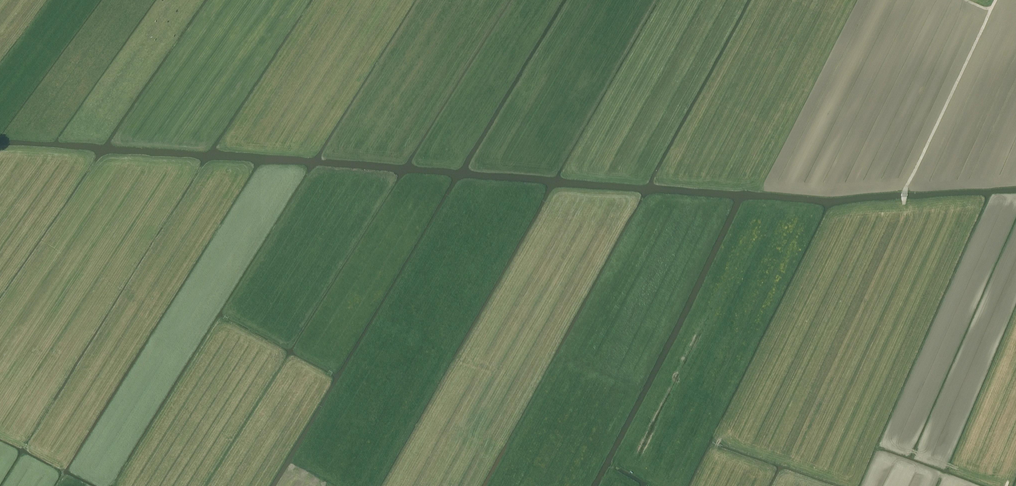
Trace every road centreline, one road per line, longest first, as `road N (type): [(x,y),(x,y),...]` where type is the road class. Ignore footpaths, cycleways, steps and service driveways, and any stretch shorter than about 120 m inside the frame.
road 1 (track): [(905,187),(995,0)]

